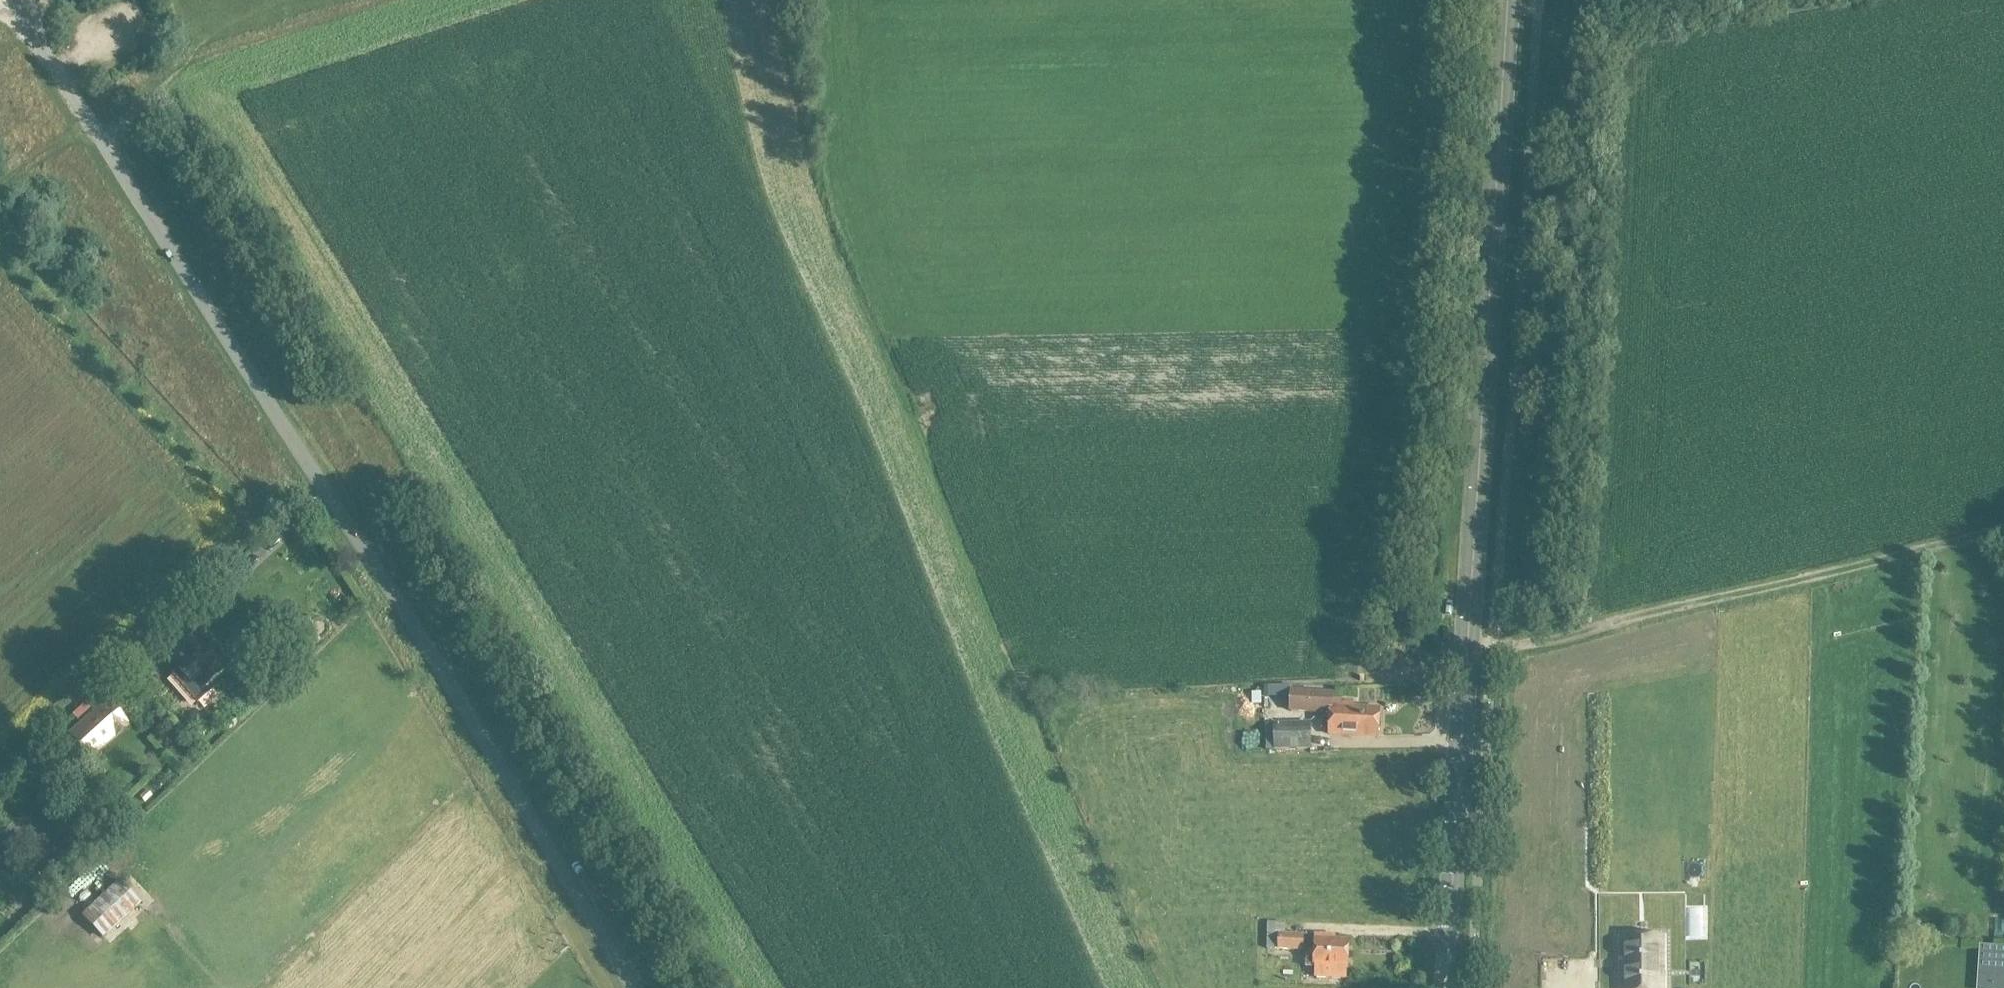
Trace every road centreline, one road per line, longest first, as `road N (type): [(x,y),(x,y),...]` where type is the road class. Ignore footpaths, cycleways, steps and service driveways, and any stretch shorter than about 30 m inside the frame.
road 1 (unclassified): [(636,987),(436,659),(18,9)]
road 2 (secondary): [(1446,987),(1508,0)]

